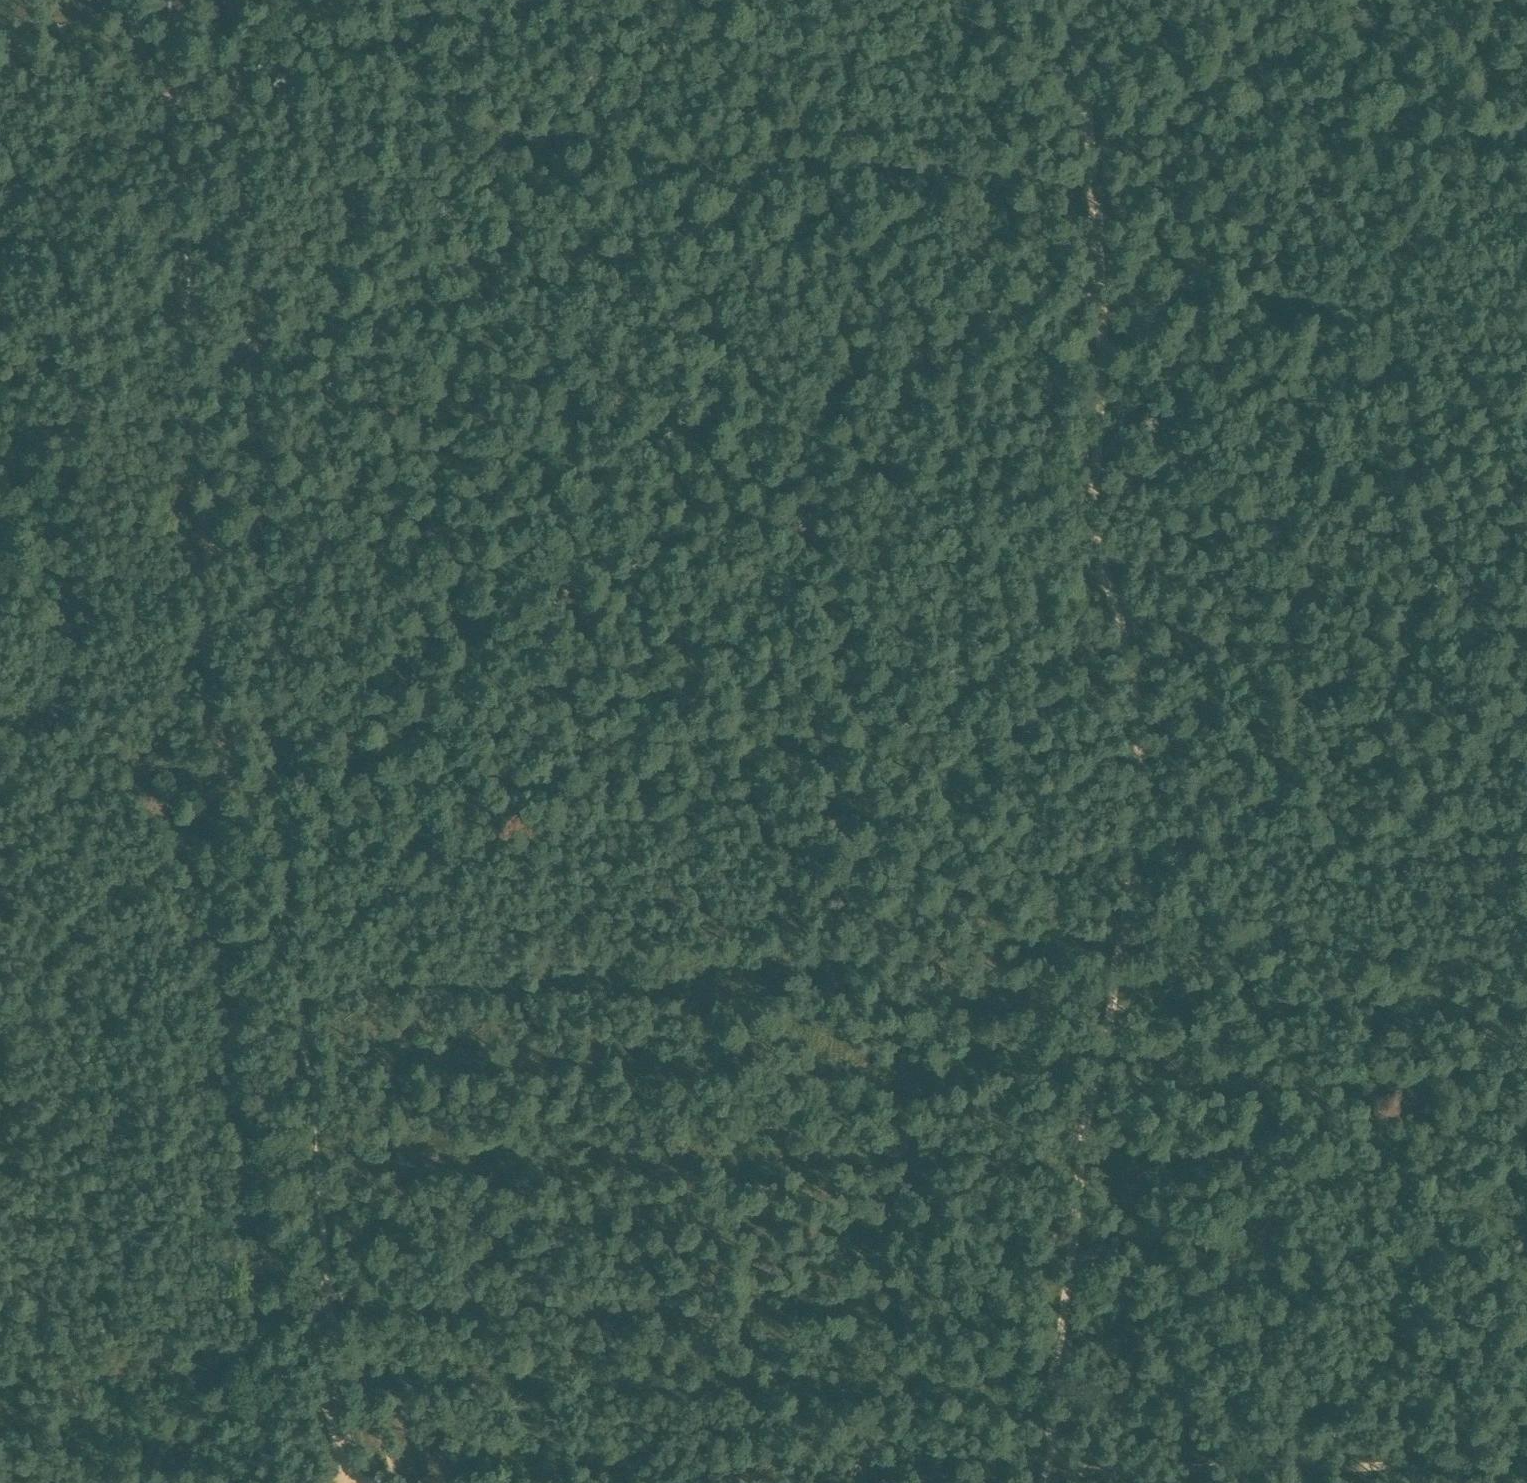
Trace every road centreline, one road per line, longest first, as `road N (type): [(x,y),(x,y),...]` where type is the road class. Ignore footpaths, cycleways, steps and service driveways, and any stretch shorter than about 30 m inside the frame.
road 1 (track): [(1086,0),(1108,193),(1098,525),(1135,793),(1130,953),(1107,1099),(1056,1301),(1030,1482)]
road 2 (track): [(1057,1482),(1526,1474)]

